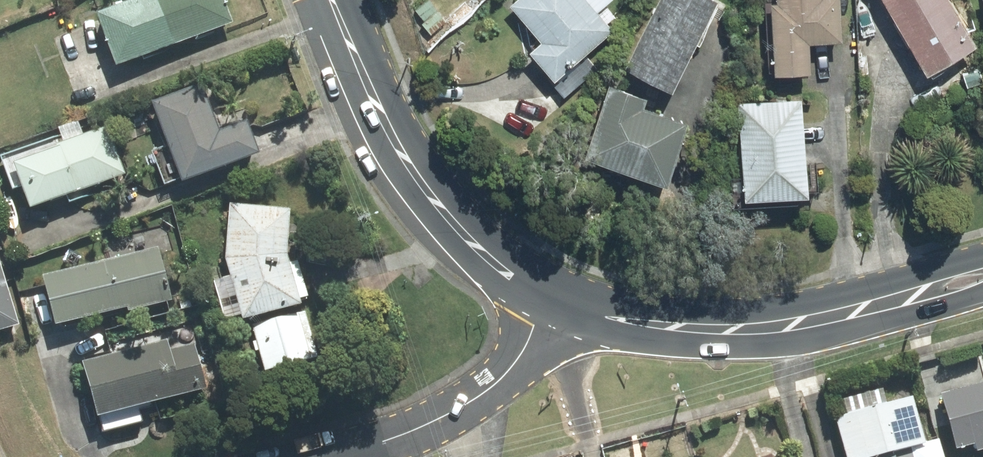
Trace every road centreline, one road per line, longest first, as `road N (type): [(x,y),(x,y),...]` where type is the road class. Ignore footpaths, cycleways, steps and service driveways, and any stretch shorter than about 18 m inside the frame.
road 1 (tertiary): [(982,277),(821,320),(724,331),(638,325),(547,298)]
road 2 (tertiary): [(547,298),(476,249),(421,182),(376,103),(335,0)]
road 3 (residential): [(547,298),(521,355),(495,385),(412,433),(337,456)]

